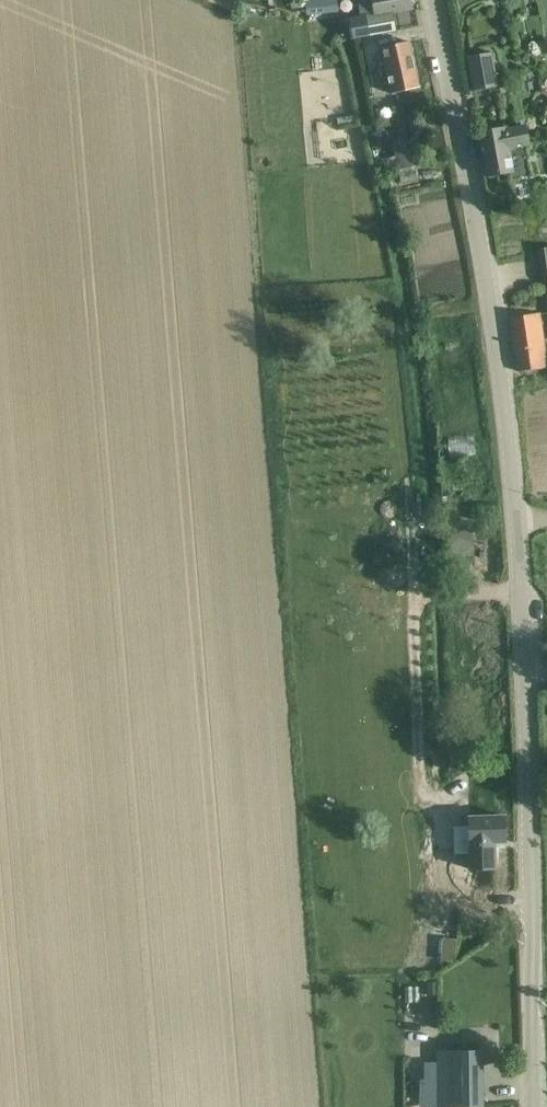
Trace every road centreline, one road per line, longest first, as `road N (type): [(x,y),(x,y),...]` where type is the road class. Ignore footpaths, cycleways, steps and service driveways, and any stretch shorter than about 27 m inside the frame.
road 1 (tertiary): [(533,1106),(517,475),(435,0)]

